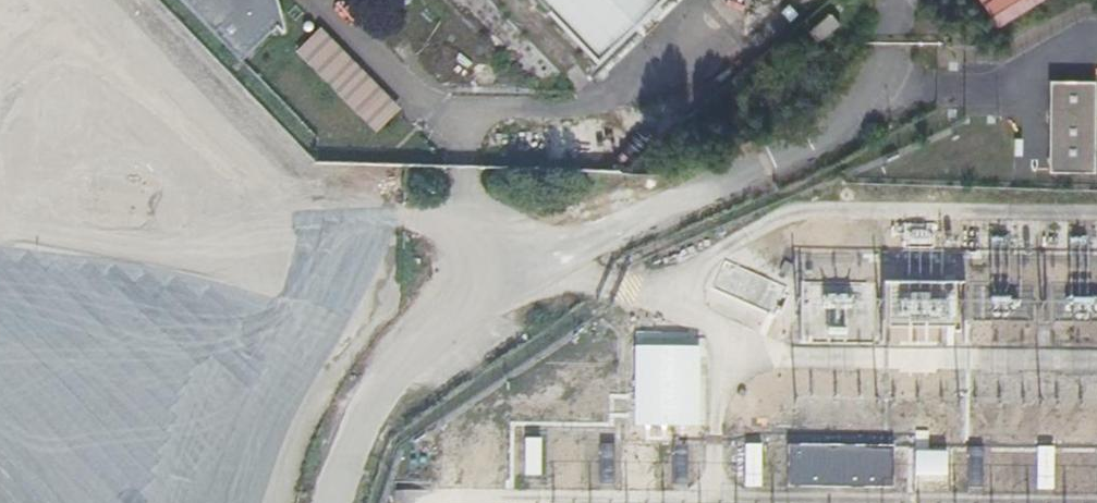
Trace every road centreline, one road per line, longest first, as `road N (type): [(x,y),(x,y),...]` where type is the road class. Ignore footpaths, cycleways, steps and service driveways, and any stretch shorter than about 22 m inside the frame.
road 1 (unclassified): [(891,76),(885,92),(747,183),(551,274)]
road 2 (unclassified): [(520,288),(433,334),(397,369),(338,465),(331,502)]
road 3 (unclassified): [(520,288),(466,226),(464,171)]

